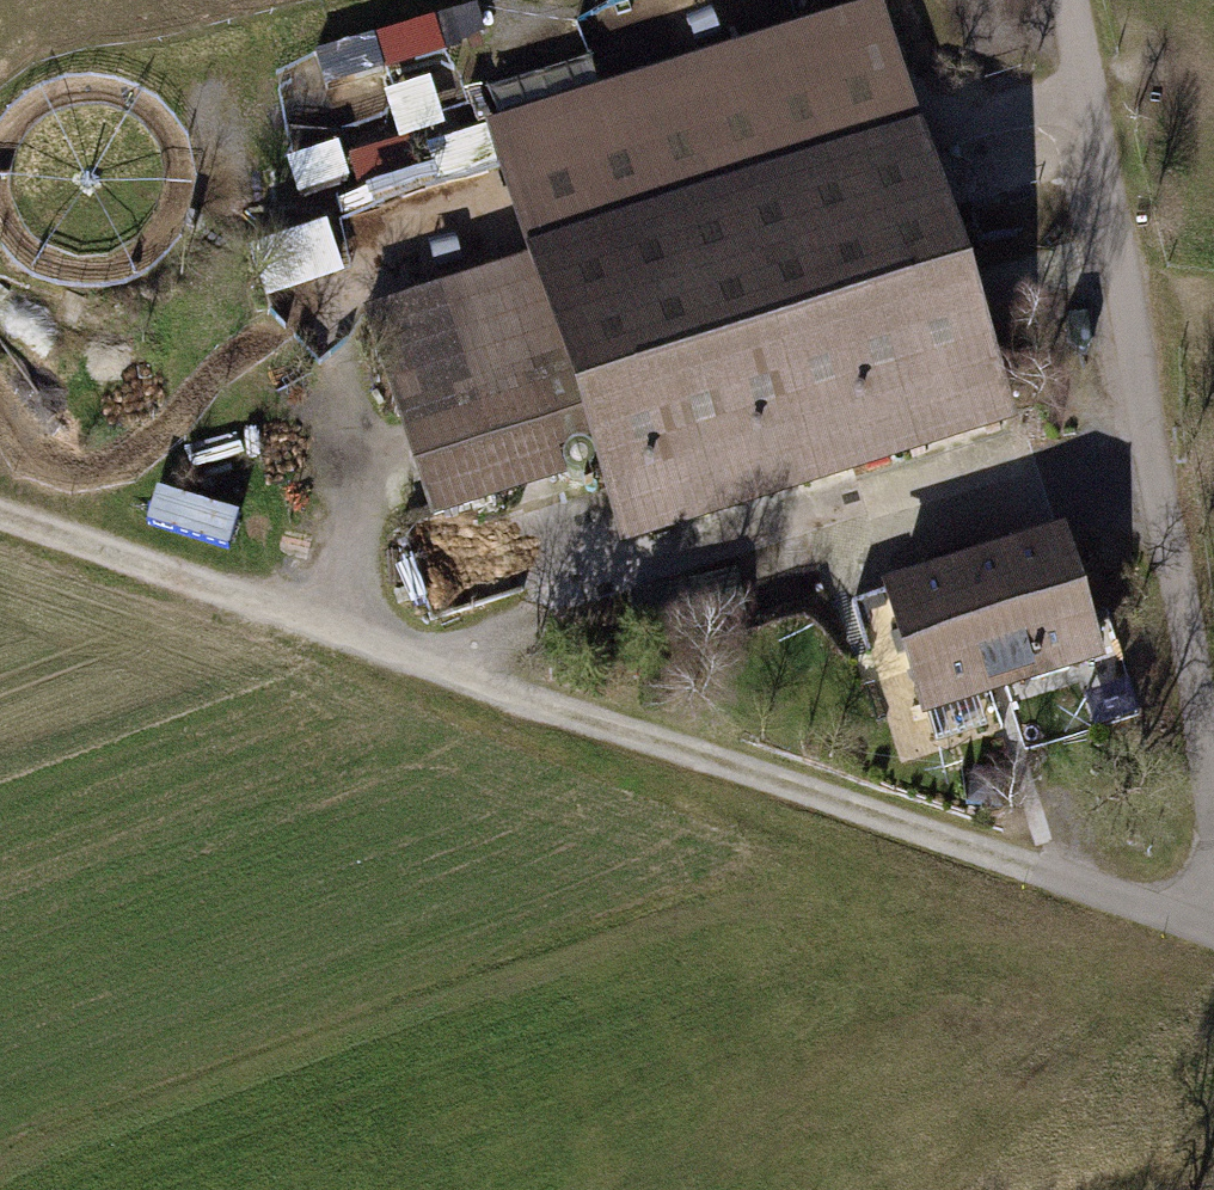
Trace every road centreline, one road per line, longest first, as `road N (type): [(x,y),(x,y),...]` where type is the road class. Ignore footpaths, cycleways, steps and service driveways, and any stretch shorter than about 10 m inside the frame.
road 1 (track): [(0,514),(415,663),(1213,929)]
road 2 (track): [(1213,791),(1157,443),(1068,0)]
road 3 (track): [(415,663),(1157,443)]
road 4 (track): [(330,633),(365,479),(331,336),(350,271),(504,224)]

